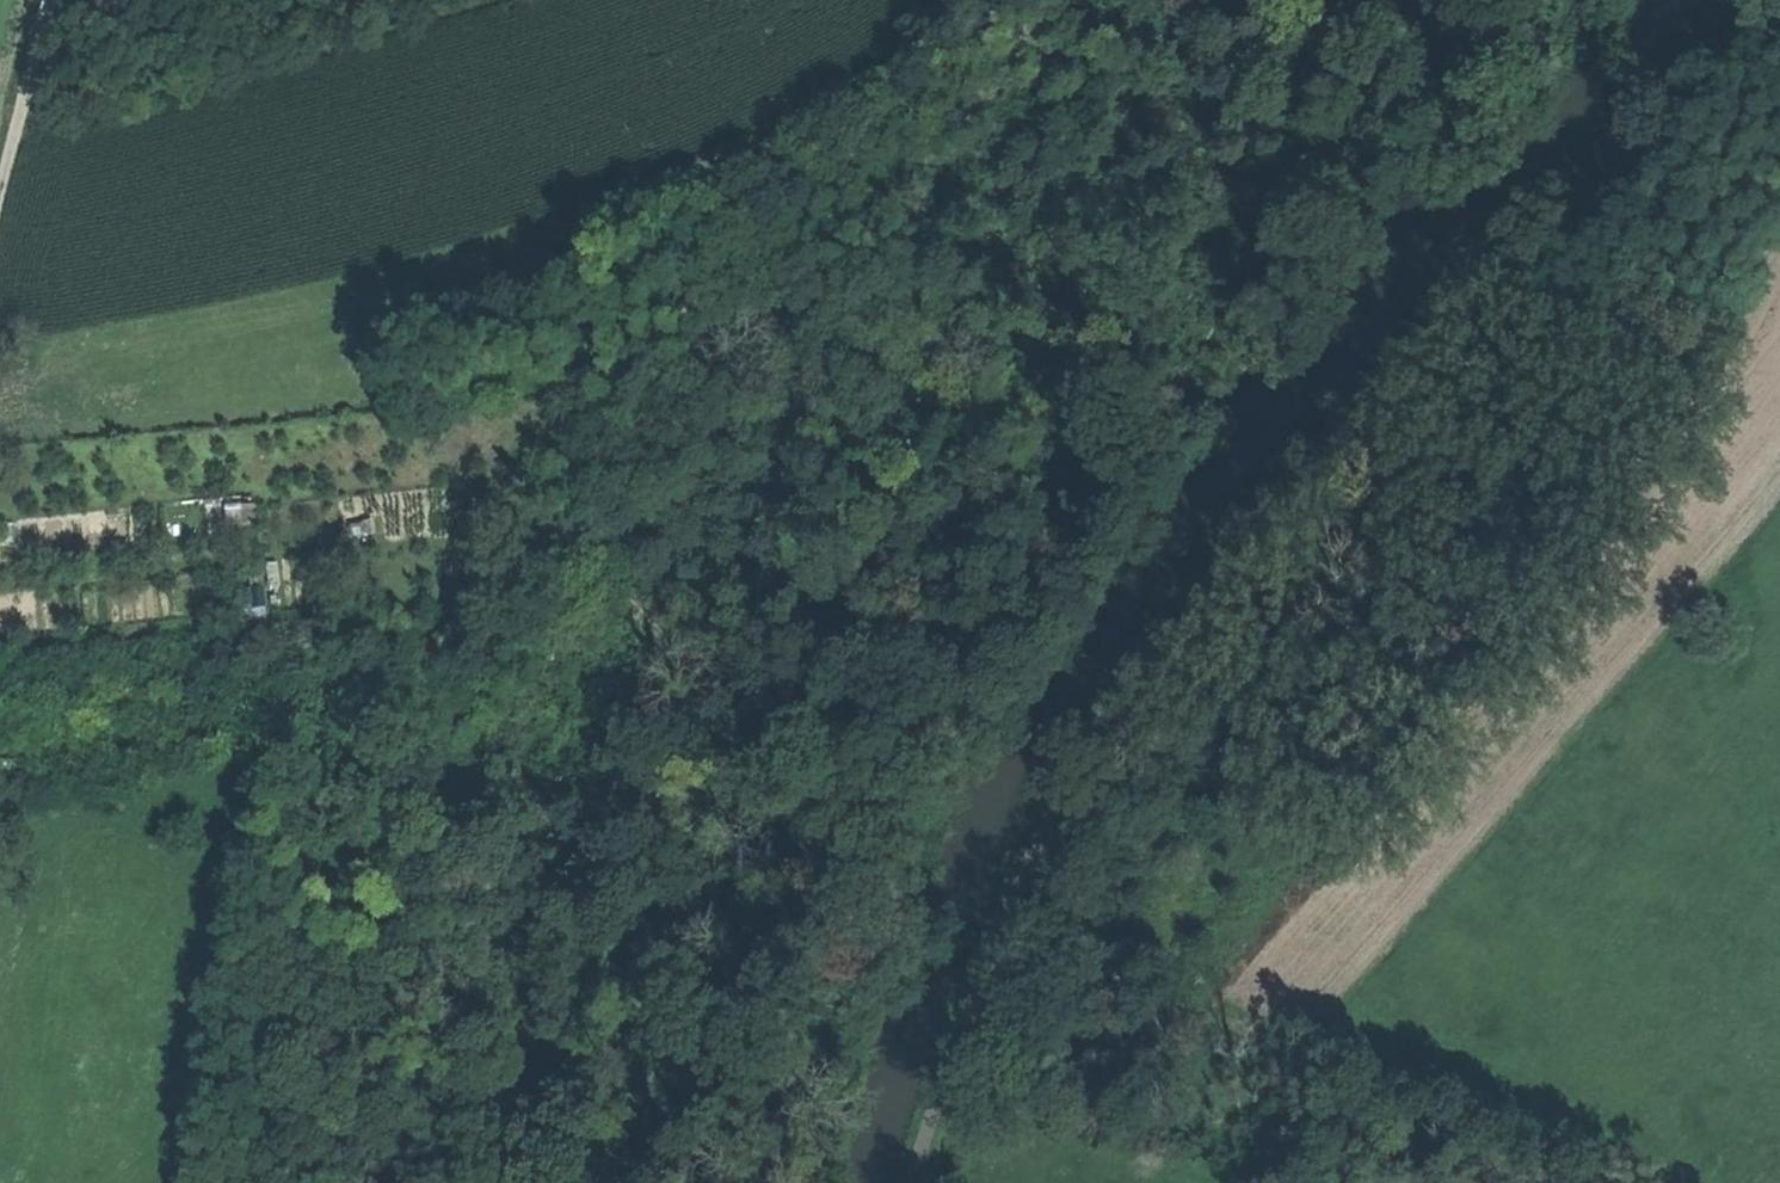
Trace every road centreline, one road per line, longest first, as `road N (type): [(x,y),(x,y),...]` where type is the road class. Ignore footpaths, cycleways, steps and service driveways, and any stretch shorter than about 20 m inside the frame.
road 1 (track): [(0,211),(56,0)]

